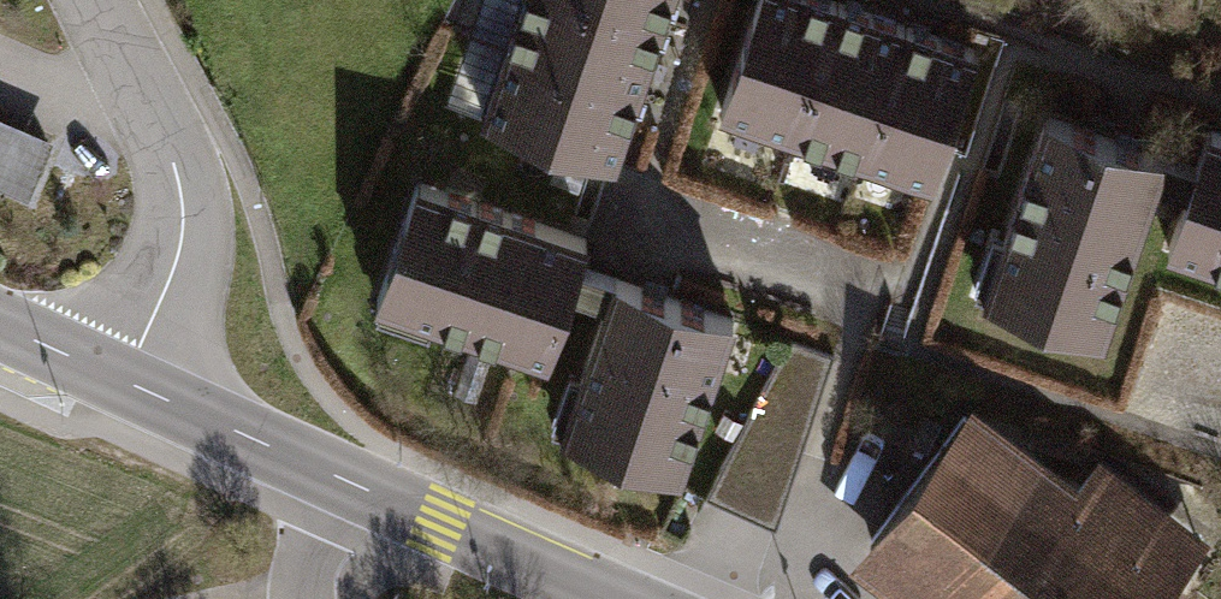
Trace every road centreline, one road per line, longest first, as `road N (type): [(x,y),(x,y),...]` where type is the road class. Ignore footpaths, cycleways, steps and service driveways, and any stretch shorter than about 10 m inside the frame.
road 1 (residential): [(126,382),(184,240),(187,184),(150,84),(102,0)]
road 2 (tertiary): [(614,598),(342,479)]
road 3 (tertiary): [(342,479),(126,382)]
road 4 (tertiary): [(126,382),(0,325)]
road 5 (residential): [(342,479),(302,598)]

